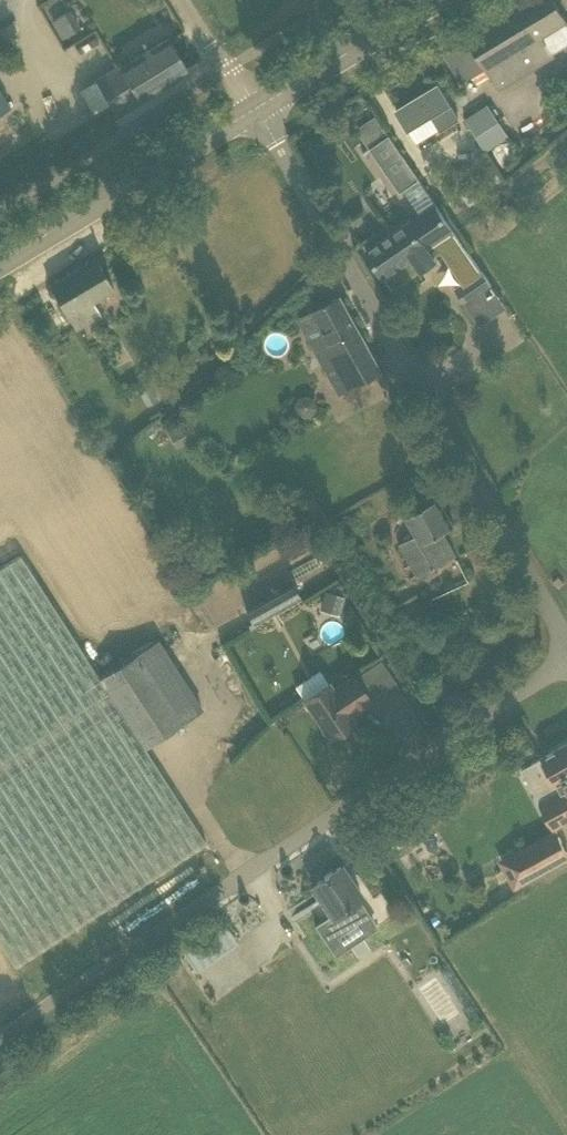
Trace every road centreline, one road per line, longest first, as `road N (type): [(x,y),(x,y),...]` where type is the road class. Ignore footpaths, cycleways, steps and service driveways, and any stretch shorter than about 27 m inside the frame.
road 1 (unclassified): [(0,1045),(566,663)]
road 2 (unclassified): [(566,644),(256,108)]
road 3 (tertiary): [(0,263),(256,108)]
road 4 (tertiary): [(256,108),(435,0)]

